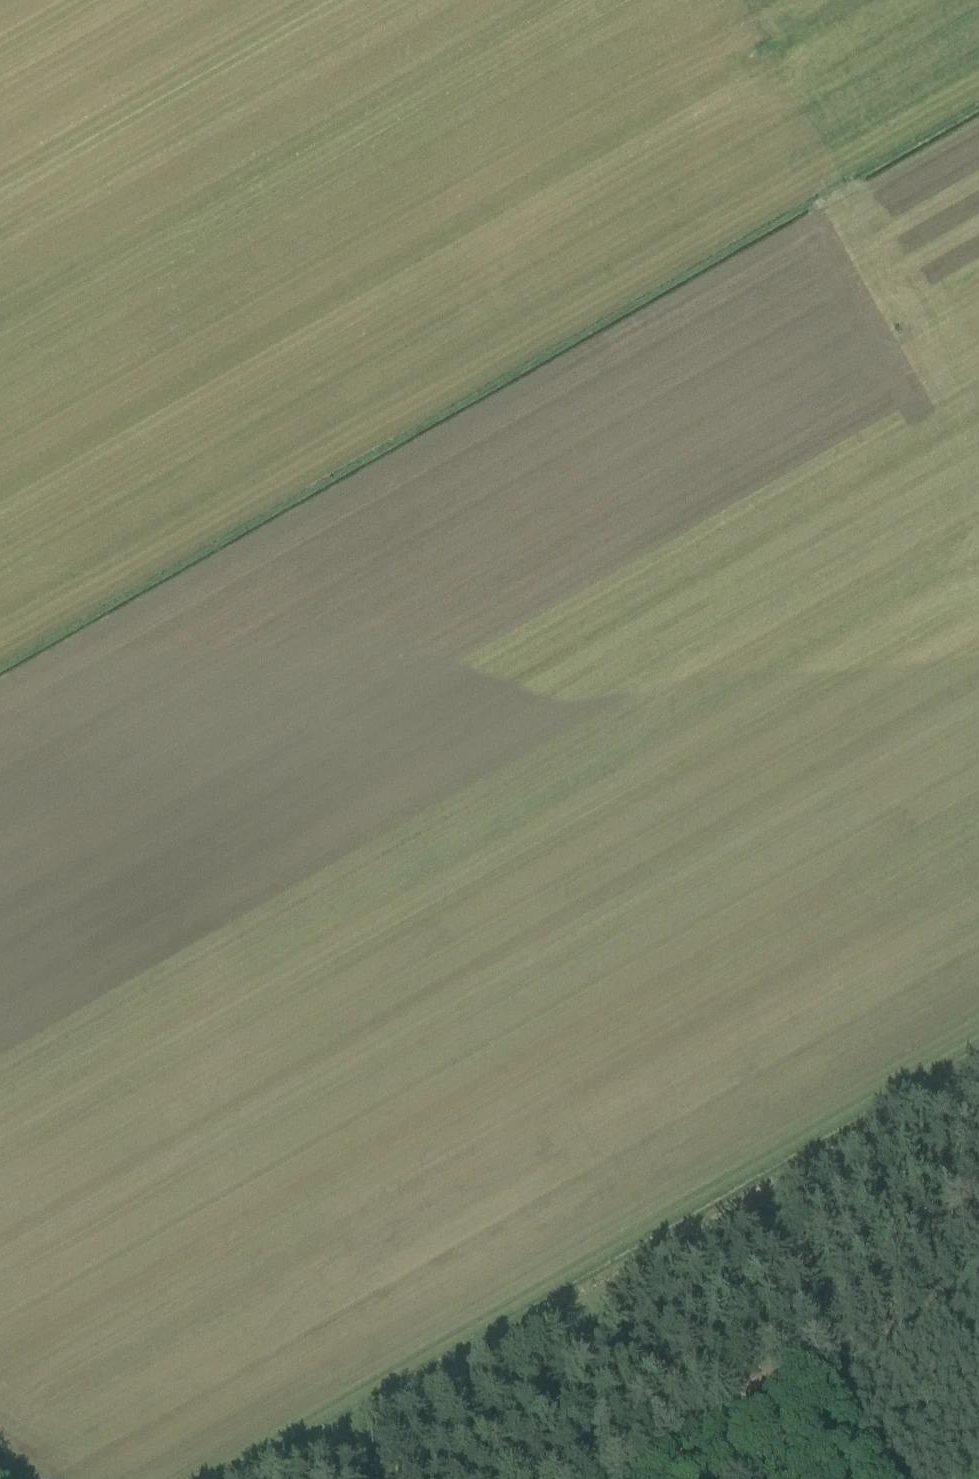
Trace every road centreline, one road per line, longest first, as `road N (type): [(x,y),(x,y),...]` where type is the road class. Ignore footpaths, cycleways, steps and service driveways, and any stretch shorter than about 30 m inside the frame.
road 1 (track): [(978,1060),(246,1478)]

